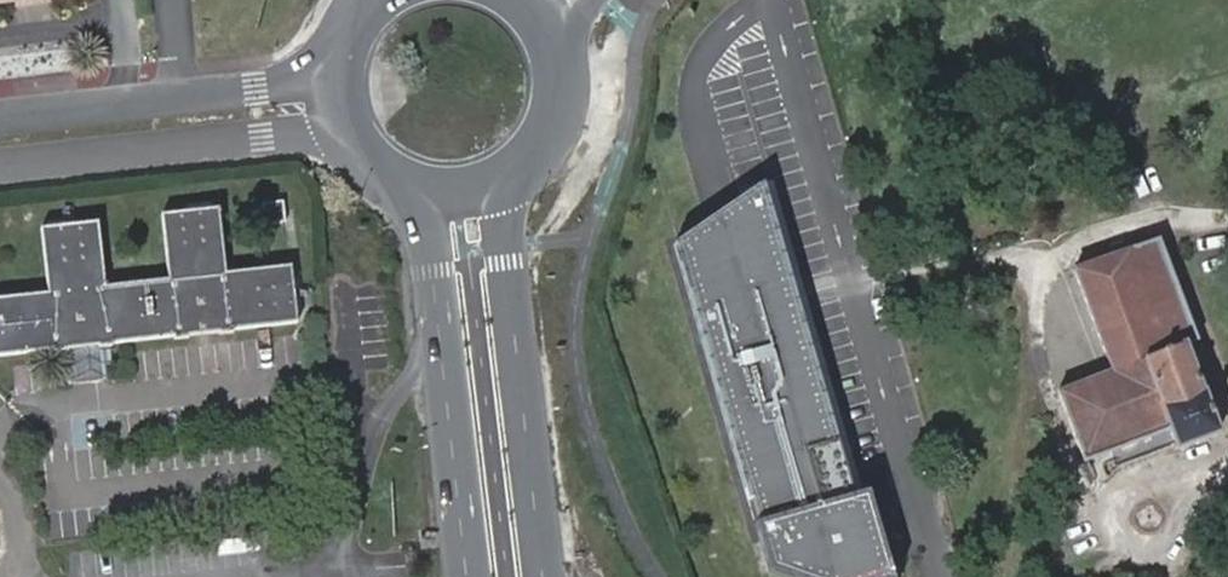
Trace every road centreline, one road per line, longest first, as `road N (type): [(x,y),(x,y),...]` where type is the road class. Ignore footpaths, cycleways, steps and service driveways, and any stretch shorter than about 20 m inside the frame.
road 1 (secondary): [(544,576),(503,248),(503,215),(520,171)]
road 2 (secondary): [(403,185),(426,227),(468,576)]
road 3 (residential): [(0,168),(262,135),(350,137)]
road 4 (residential): [(337,56),(303,78),(255,91),(0,119)]
road 5 (secondary): [(520,171),(560,113),(559,44),(543,13)]
road 6 (secondary): [(403,185),(464,194),(520,171)]

